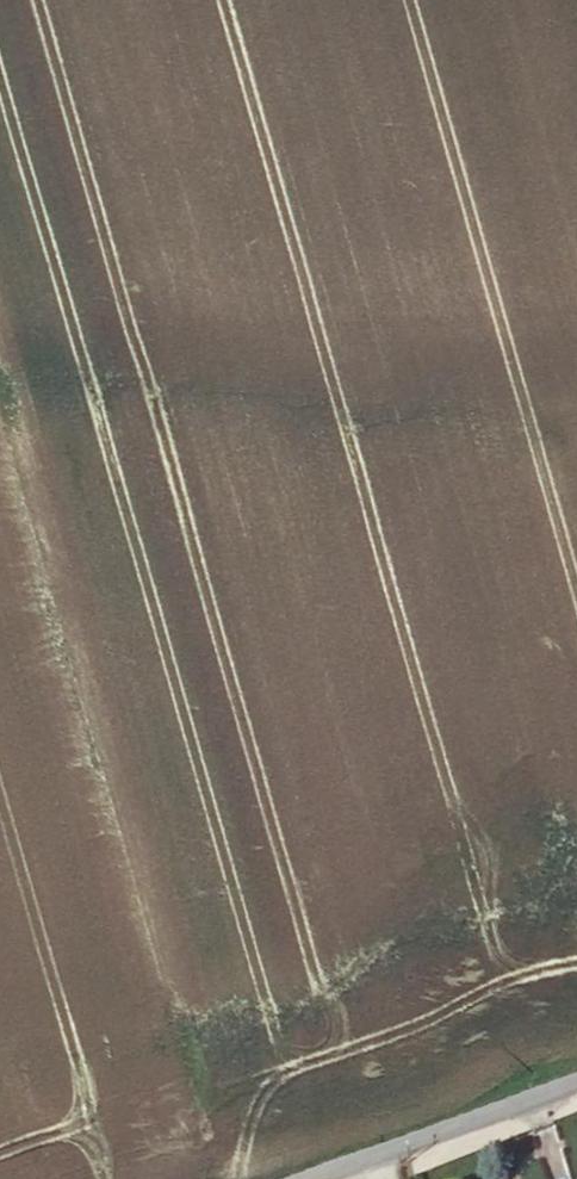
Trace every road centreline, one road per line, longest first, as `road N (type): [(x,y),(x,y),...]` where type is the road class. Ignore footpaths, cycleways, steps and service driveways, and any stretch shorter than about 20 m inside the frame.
road 1 (unclassified): [(576,1088),(327,1178)]

